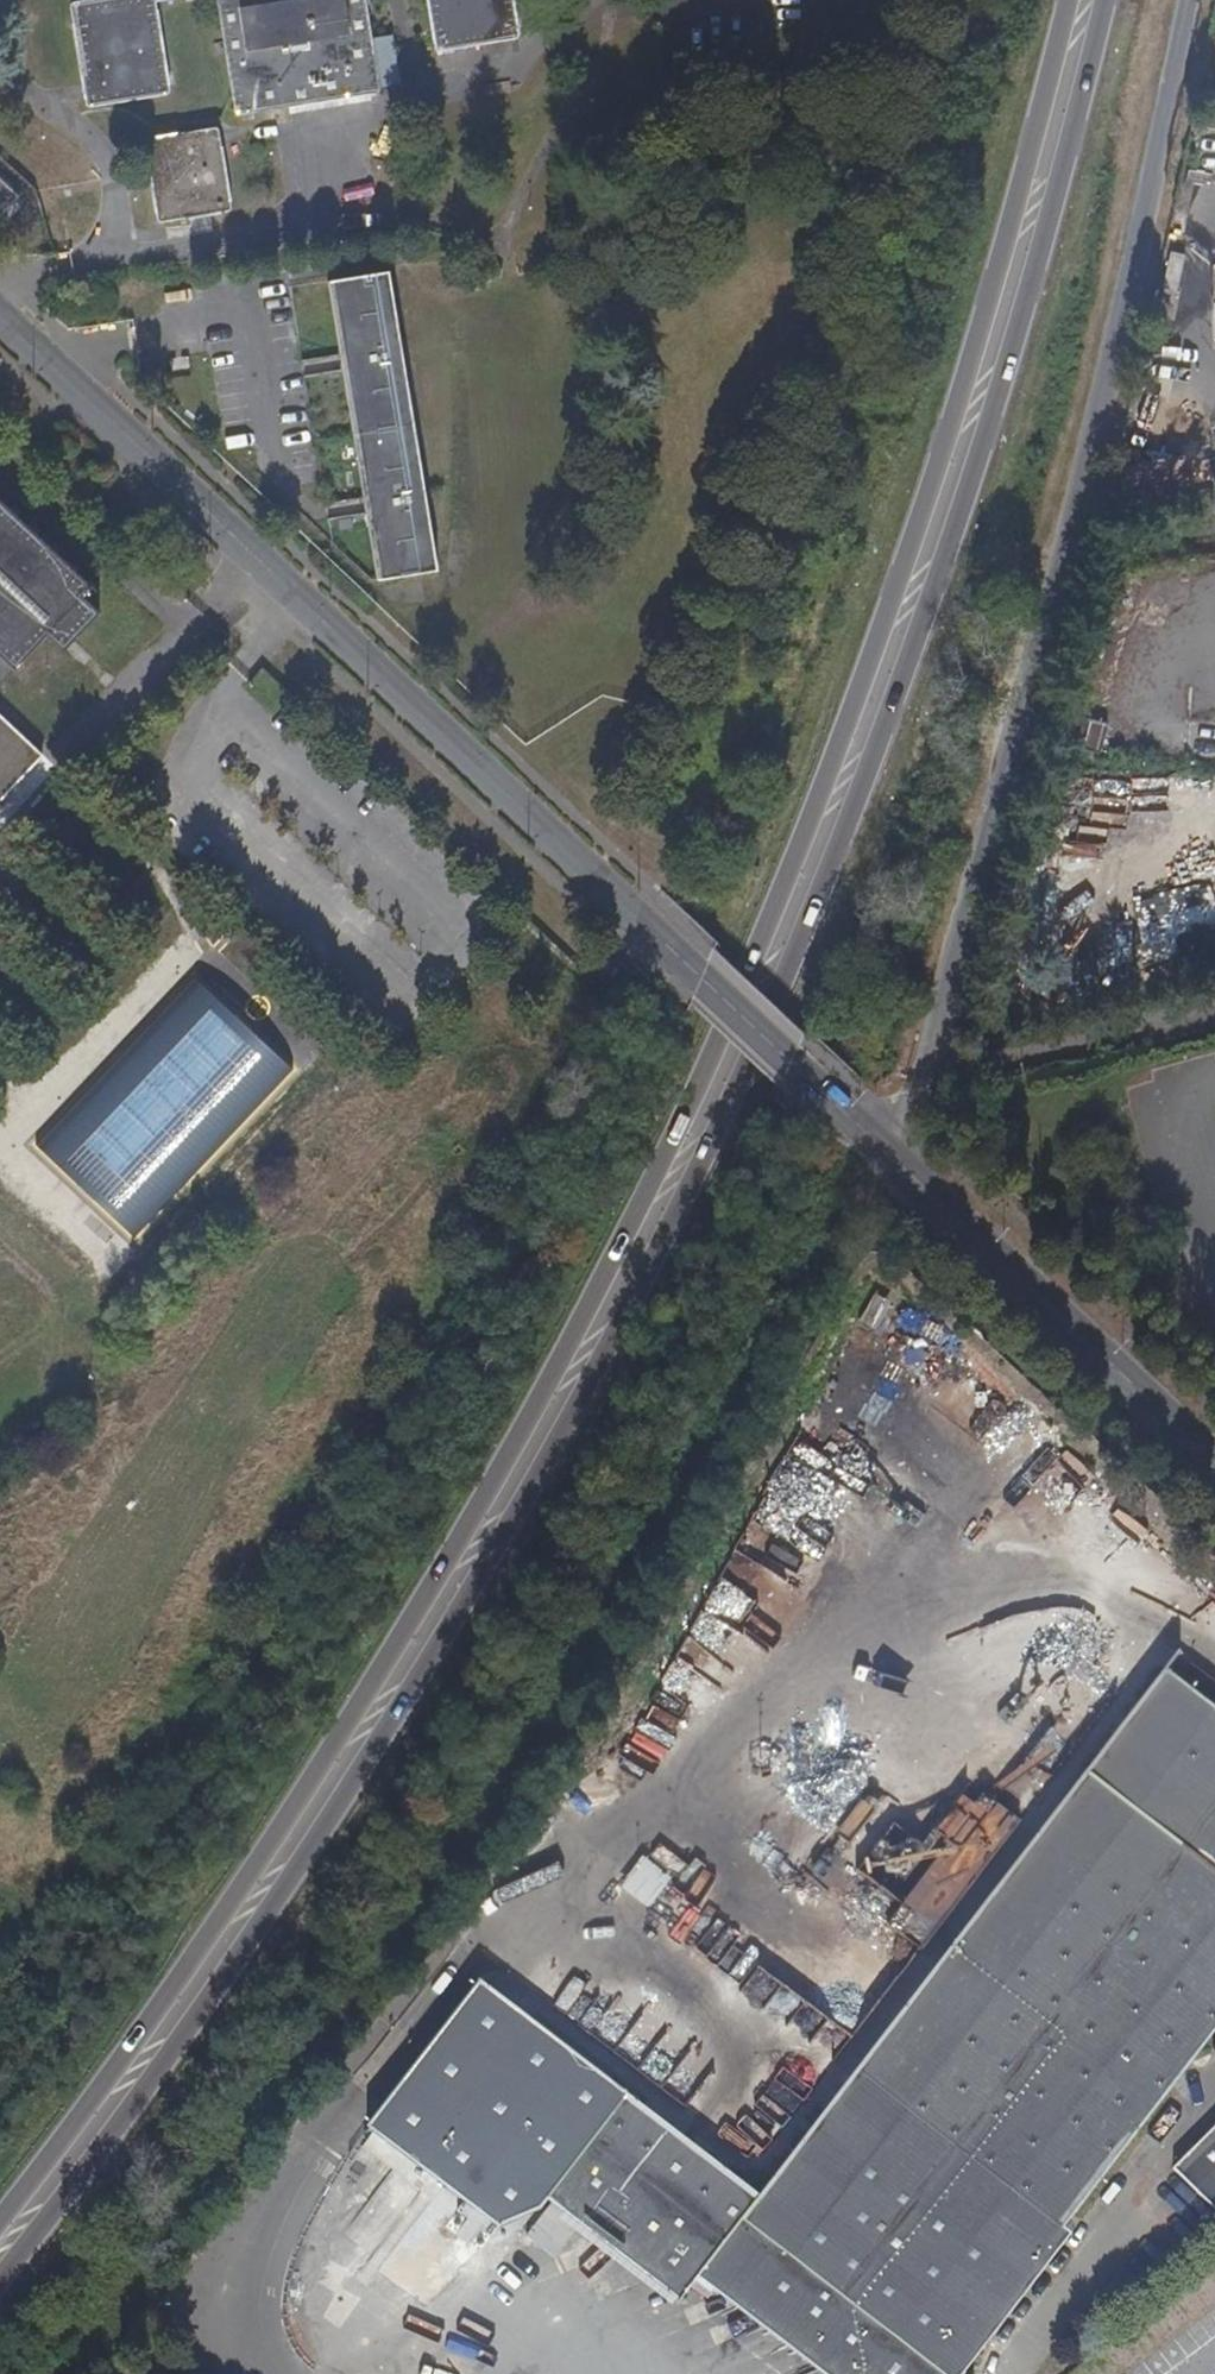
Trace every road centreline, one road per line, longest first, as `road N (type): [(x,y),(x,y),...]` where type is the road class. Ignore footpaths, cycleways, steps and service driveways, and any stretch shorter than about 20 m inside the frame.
road 1 (primary): [(0,2278),(195,2017),(371,1752),(521,1505),(690,1189),(846,825),(944,561),(1023,313),(1106,0)]
road 2 (primary): [(1068,0),(986,307),(893,599),(790,872),(655,1178),(510,1454),(277,1835),(0,2219)]
road 3 (unclassified): [(883,1135),(1011,704),(1191,0)]
road 4 (tertiary): [(789,1056),(0,318)]
road 5 (tertiary): [(883,1135),(1214,1444)]
road 6 (tertiary): [(789,1056),(883,1135)]

